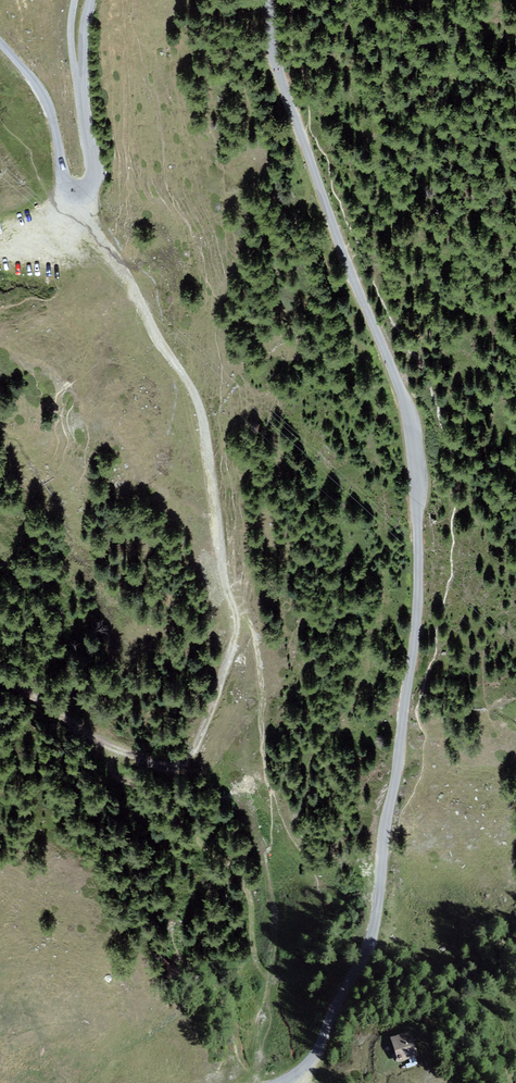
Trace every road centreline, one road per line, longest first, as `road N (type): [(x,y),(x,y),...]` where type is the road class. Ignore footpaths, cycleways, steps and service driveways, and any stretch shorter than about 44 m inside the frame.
road 1 (unclassified): [(277,1082),(314,1058),(376,922),(414,655),(418,518),(402,392),(276,67),(267,0)]
road 2 (track): [(75,194),(205,422),(235,609),(222,687),(187,762),(155,765),(109,747)]
road 3 (track): [(109,747),(116,776),(181,834),(234,862),(268,984),(287,991),(376,922)]
road 4 (unclassified): [(91,0),(81,94),(92,180),(83,193),(64,184),(42,92),(0,41)]
road 5 (track): [(109,747),(0,679)]

